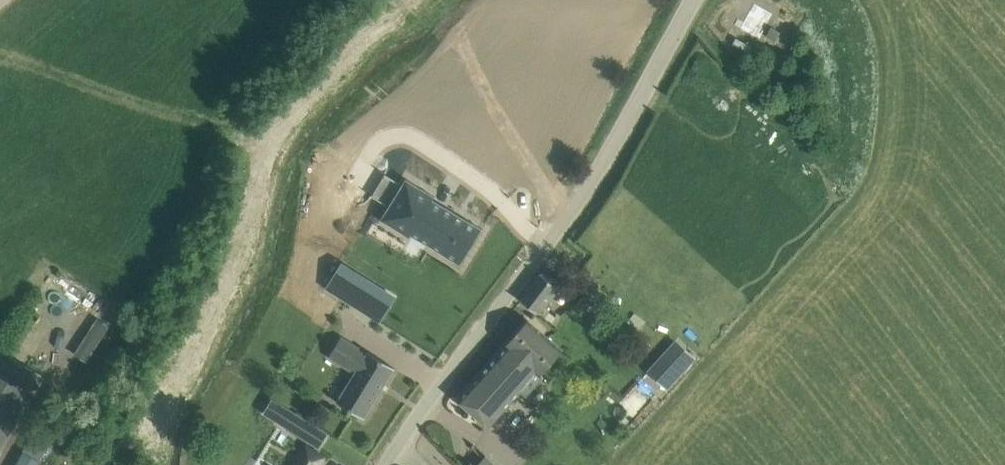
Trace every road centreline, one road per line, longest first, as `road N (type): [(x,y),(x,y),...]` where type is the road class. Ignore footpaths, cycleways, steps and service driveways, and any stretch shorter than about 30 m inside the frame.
road 1 (tertiary): [(386,464),(579,201),(692,0)]

